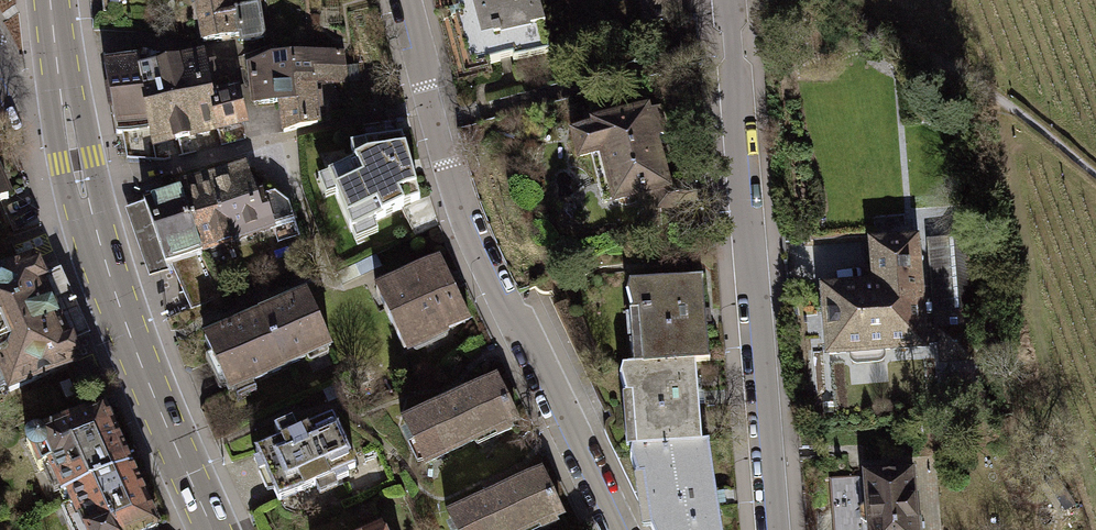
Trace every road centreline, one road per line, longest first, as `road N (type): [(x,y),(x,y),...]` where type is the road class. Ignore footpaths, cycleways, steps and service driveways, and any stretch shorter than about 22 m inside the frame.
road 1 (residential): [(611,529),(461,206),(400,0)]
road 2 (residential): [(768,529),(733,0)]
road 3 (secondary): [(63,96),(102,259),(213,529)]

